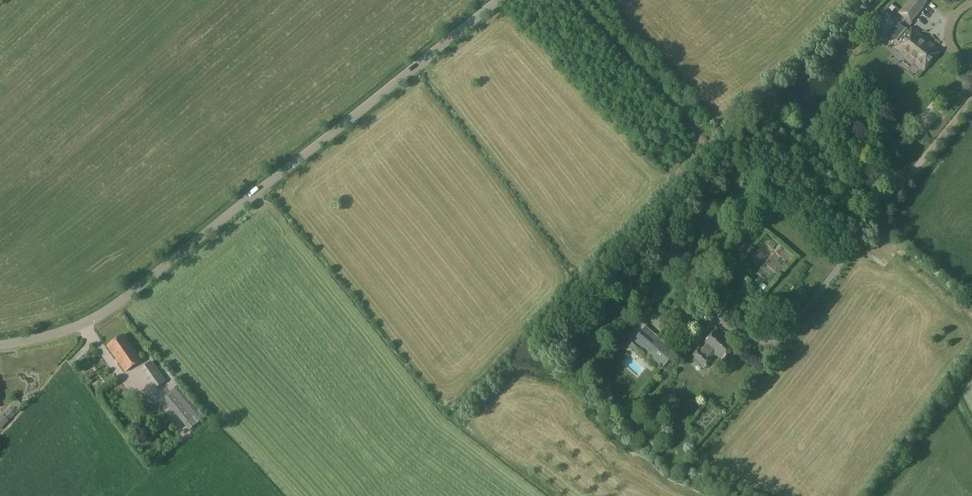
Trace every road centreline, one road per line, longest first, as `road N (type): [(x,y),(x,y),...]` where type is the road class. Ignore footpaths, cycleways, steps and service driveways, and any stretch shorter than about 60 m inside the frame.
road 1 (unclassified): [(0,347),(75,333),(131,304),(499,0)]

